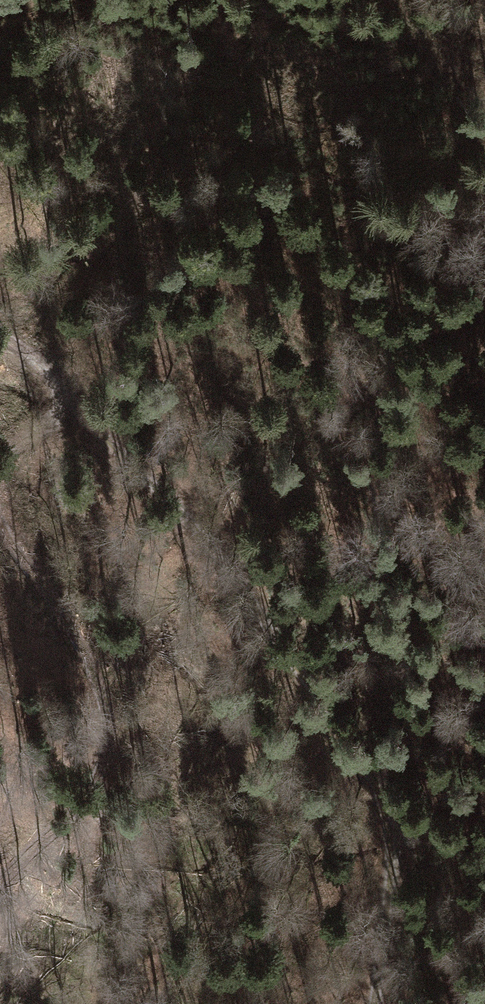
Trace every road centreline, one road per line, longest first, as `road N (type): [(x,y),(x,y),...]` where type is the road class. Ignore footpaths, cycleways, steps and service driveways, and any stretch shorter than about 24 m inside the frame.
road 1 (track): [(0,333),(33,355),(202,535),(372,770),(390,811),(397,855),(375,1003)]
road 2 (track): [(0,488),(14,533),(92,667),(110,744),(88,800),(0,879)]

